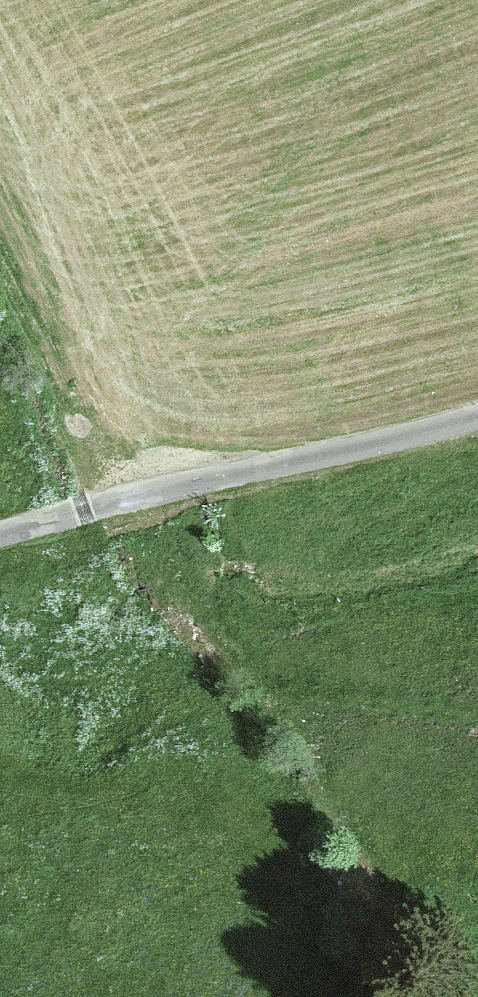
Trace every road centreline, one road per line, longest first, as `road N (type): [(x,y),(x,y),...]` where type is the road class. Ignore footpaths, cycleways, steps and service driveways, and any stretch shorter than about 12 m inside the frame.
road 1 (unclassified): [(477,416),(0,535)]
road 2 (track): [(136,496),(195,607),(233,656),(275,685),(477,718)]
road 3 (track): [(0,267),(118,446),(162,489)]

